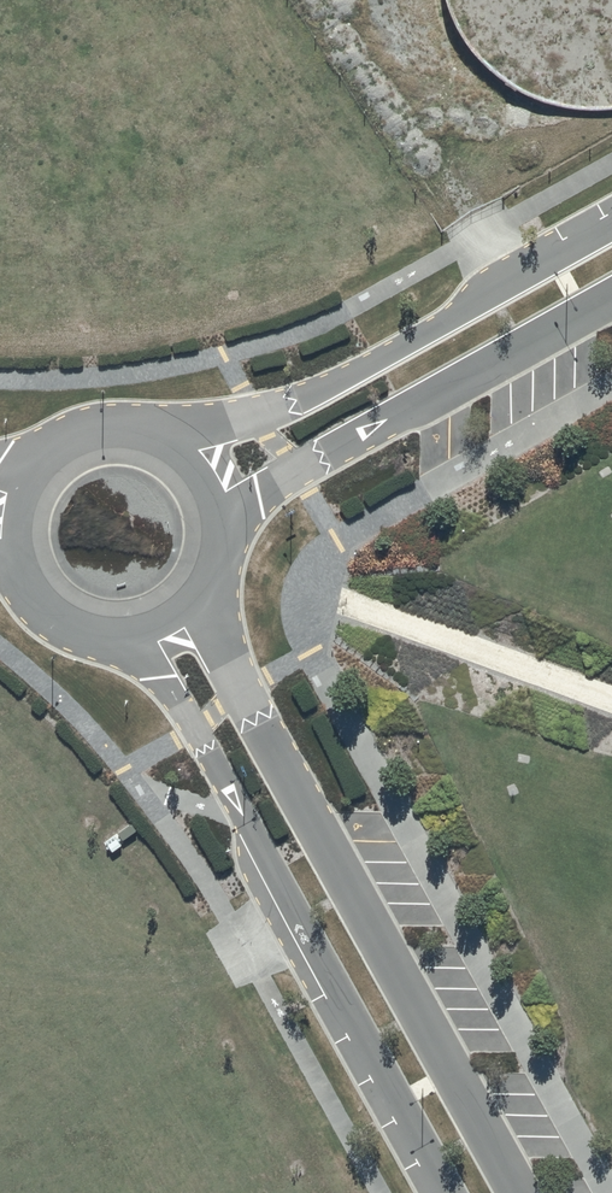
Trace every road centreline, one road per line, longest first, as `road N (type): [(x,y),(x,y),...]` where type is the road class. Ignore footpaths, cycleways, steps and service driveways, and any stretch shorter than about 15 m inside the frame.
road 1 (unclassified): [(195,606),(519,1192)]
road 2 (unclassified): [(452,1192),(150,636)]
road 3 (unclassified): [(178,445),(300,411),(611,236)]
road 4 (unclassified): [(611,291),(356,434),(223,531)]
road 5 (unclassified): [(25,471),(49,447),(113,425),(178,445)]
road 6 (unclassified): [(150,636),(82,637),(27,598),(11,568)]

